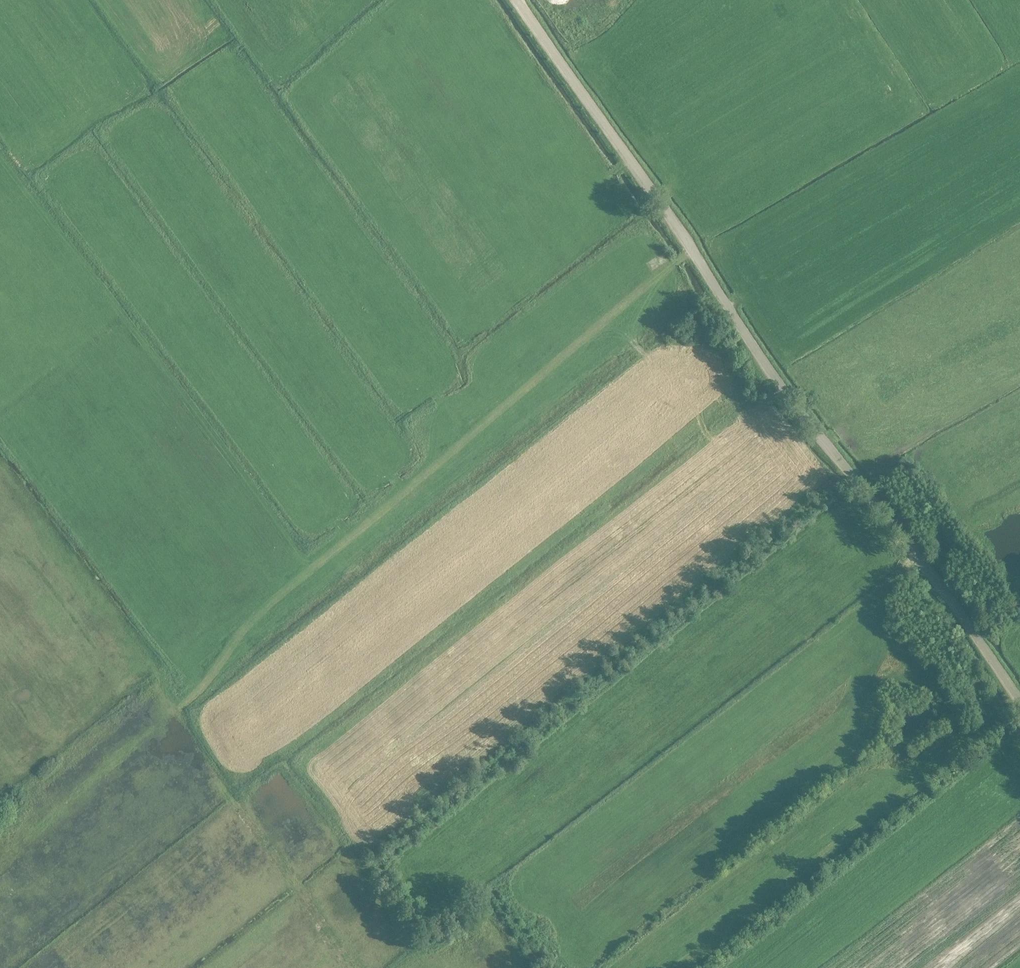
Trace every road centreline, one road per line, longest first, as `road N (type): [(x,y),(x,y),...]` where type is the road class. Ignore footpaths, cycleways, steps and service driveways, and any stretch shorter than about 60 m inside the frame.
road 1 (unclassified): [(1019,701),(783,390),(516,0)]

